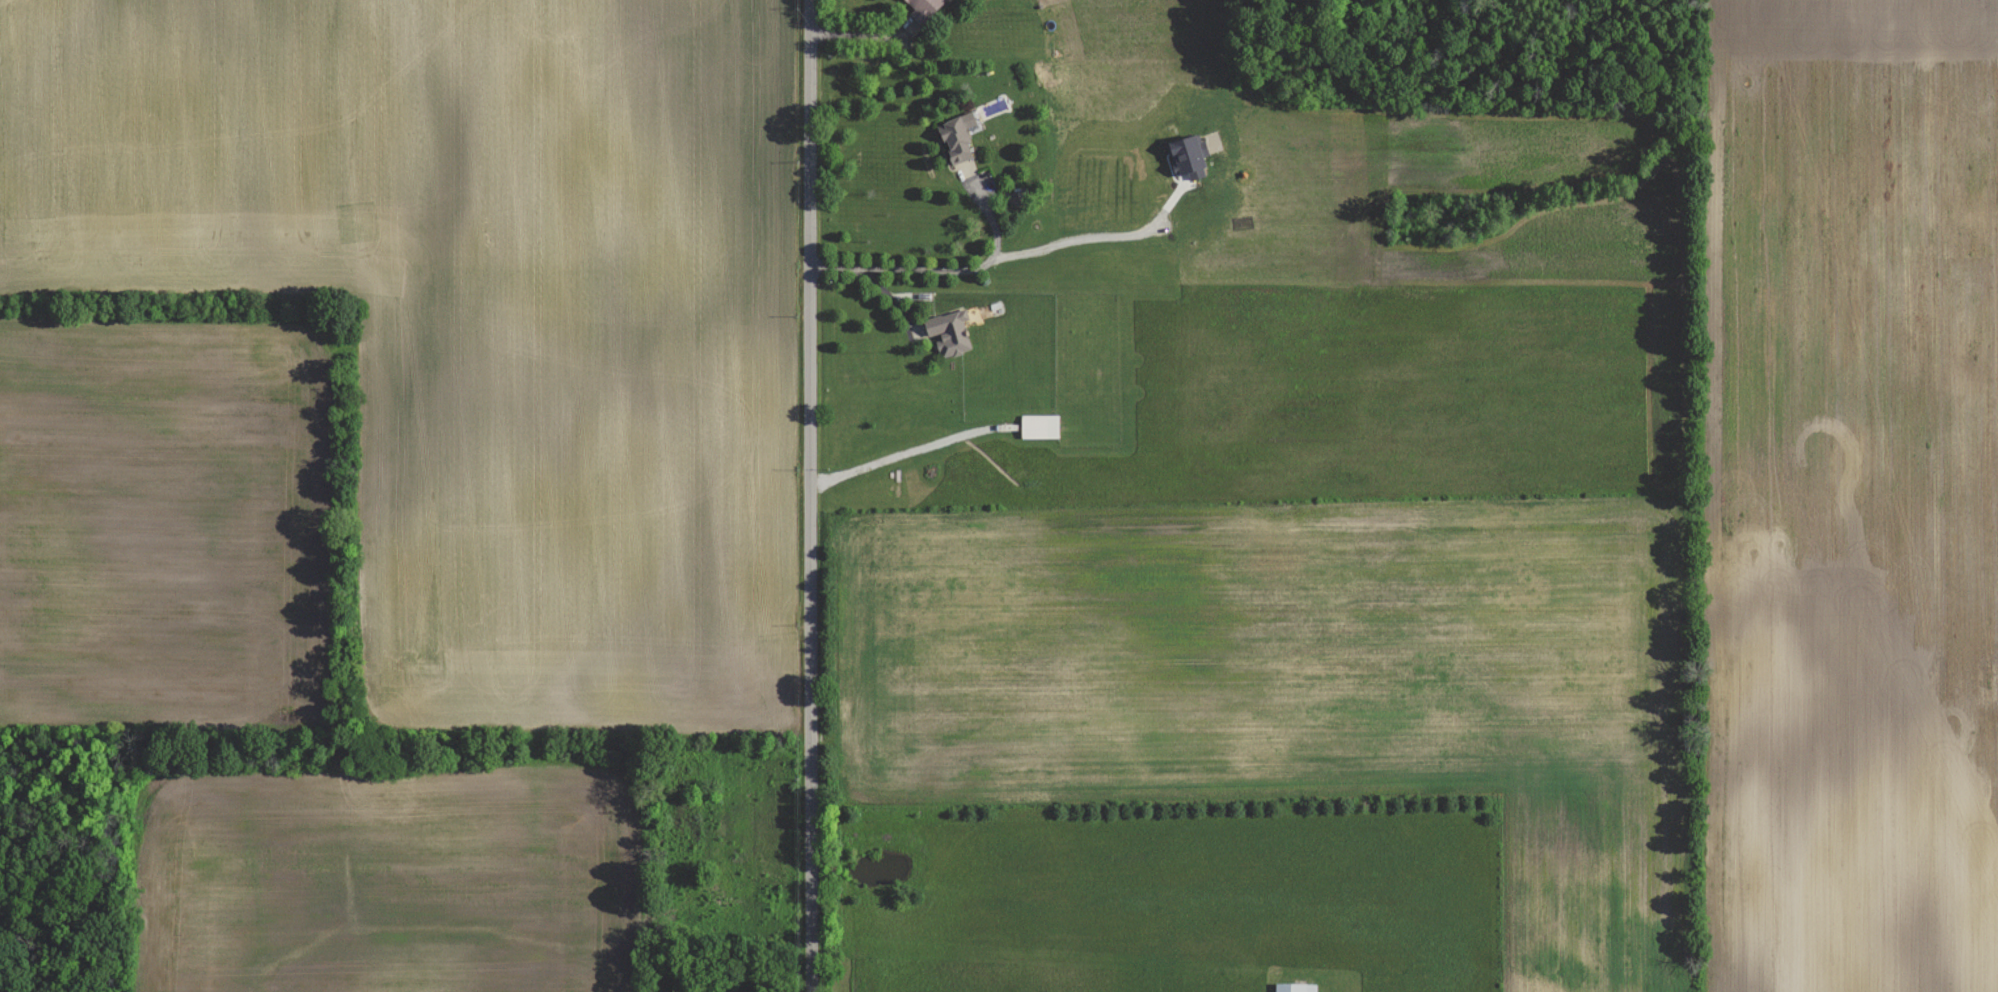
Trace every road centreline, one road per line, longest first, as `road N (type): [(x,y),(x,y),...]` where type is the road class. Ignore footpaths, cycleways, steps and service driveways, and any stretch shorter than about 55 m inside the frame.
road 1 (residential): [(809,991),(810,0)]
road 2 (residential): [(812,268),(984,268),(999,231),(981,197)]

